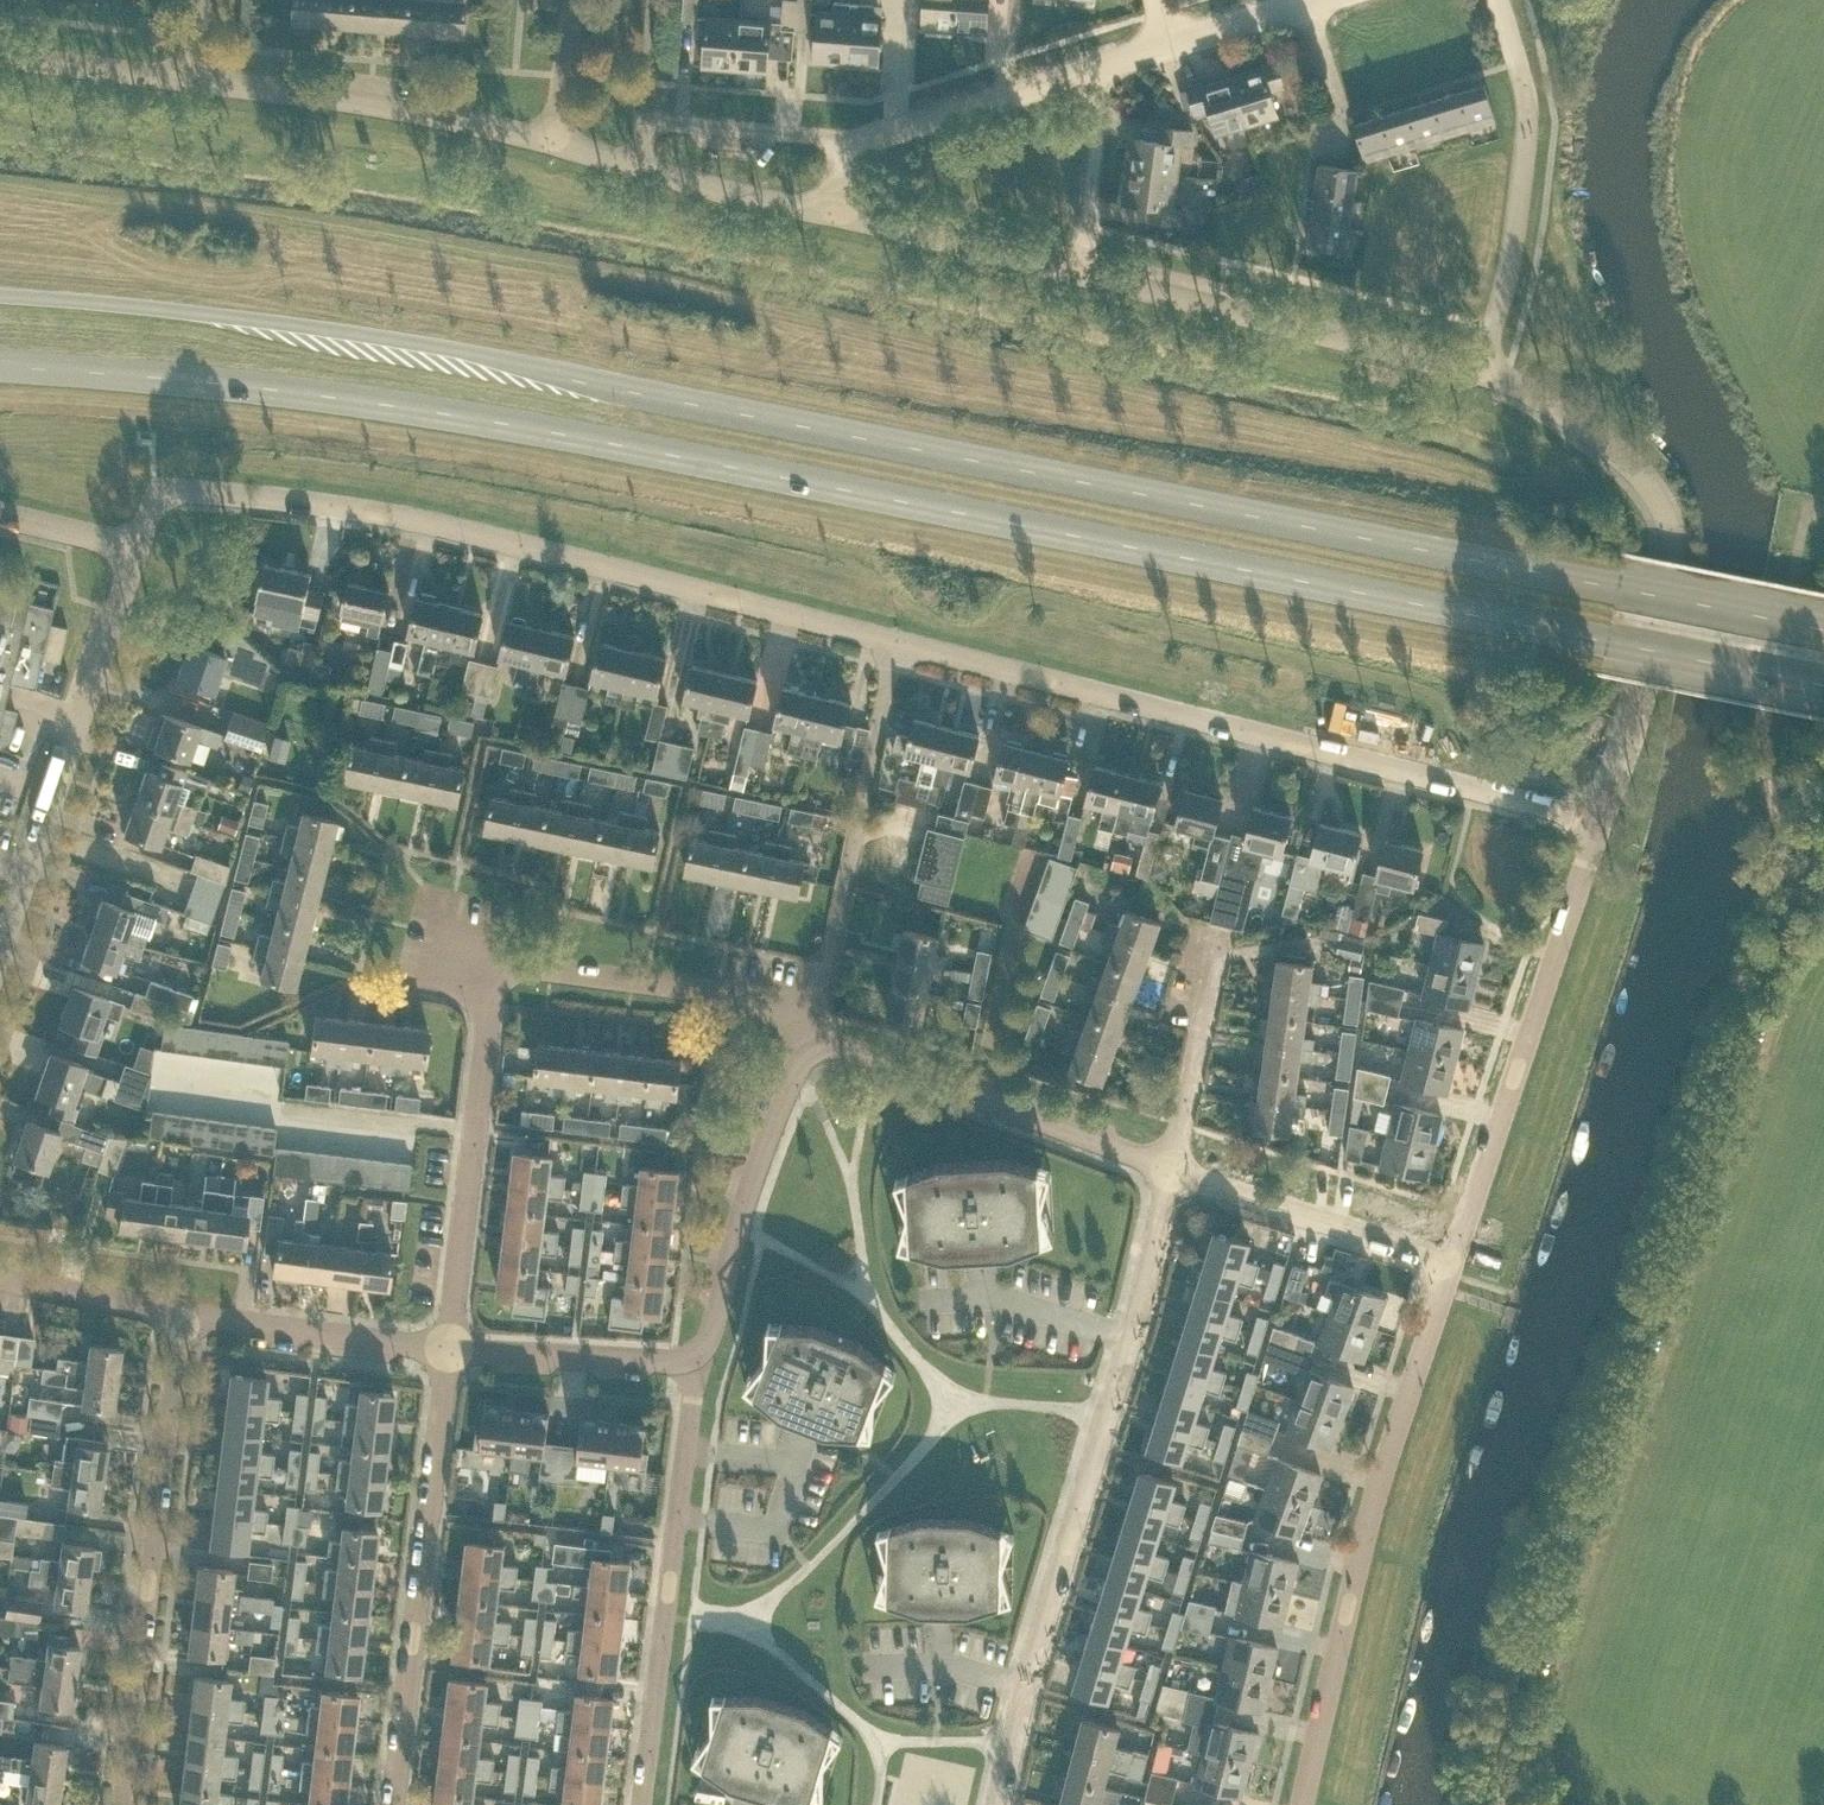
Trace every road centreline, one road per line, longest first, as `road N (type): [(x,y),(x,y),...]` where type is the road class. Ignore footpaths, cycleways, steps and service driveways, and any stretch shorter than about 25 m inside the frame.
road 1 (secondary): [(1823,630),(451,348),(228,315),(0,294)]
road 2 (secondary): [(0,364),(450,413),(1823,684)]
road 3 (unclassified): [(1601,821),(395,514),(159,489),(137,548)]
road 4 (residential): [(1002,1804),(1173,1171)]
road 5 (unclassified): [(1301,1804),(1363,1550),(1451,1262)]
road 6 (unclassified): [(1601,821),(1649,676),(1671,526),(1650,484),(1595,434),(1530,392),(1478,371)]
road 7 (residential): [(126,1804),(184,1319)]
road 8 (unclassified): [(1451,1262),(1601,821)]
road 9 (residential): [(394,1804),(447,1348)]
road 10 (residential): [(646,1804),(698,1363)]
road 11 (unclassified): [(0,953),(137,548)]
road 12 (unclassified): [(1478,371),(1078,272)]
road 13 (residential): [(447,1348),(492,964)]
road 14 (residential): [(813,1031),(1173,1171)]
road 15 (unclassified): [(1497,0),(1527,99),(1521,190),(1478,371)]
road 16 (unclassified): [(555,145),(439,116),(194,80)]
road 17 (residential): [(698,1363),(733,1229),(813,1031)]
road 18 (residential): [(492,964),(730,994),(813,1031)]
road 19 (residential): [(1173,1171),(1451,1262)]
road 20 (residential): [(184,1319),(447,1348)]
road 21 (unclassified): [(857,143),(1104,65)]
road 22 (residential): [(638,168),(647,131),(658,121),(857,143)]
road 23 (residential): [(447,1348),(698,1363)]
road 24 (unclassified): [(1078,272),(834,215)]
road 25 (residential): [(813,1031),(869,788)]
road 26 (residential): [(1173,1171),(1222,942)]
road 27 (residential): [(1078,272),(1109,101),(1104,65)]
road 28 (unclassified): [(834,215),(638,168)]
road 29 (unclassified): [(194,80),(0,57)]
road 30 (residential): [(0,1278),(184,1319)]
road 31 (unclassified): [(1168,44),(1315,0)]
road 32 (residential): [(555,145),(577,0)]
road 33 (residential): [(137,548),(0,515)]

